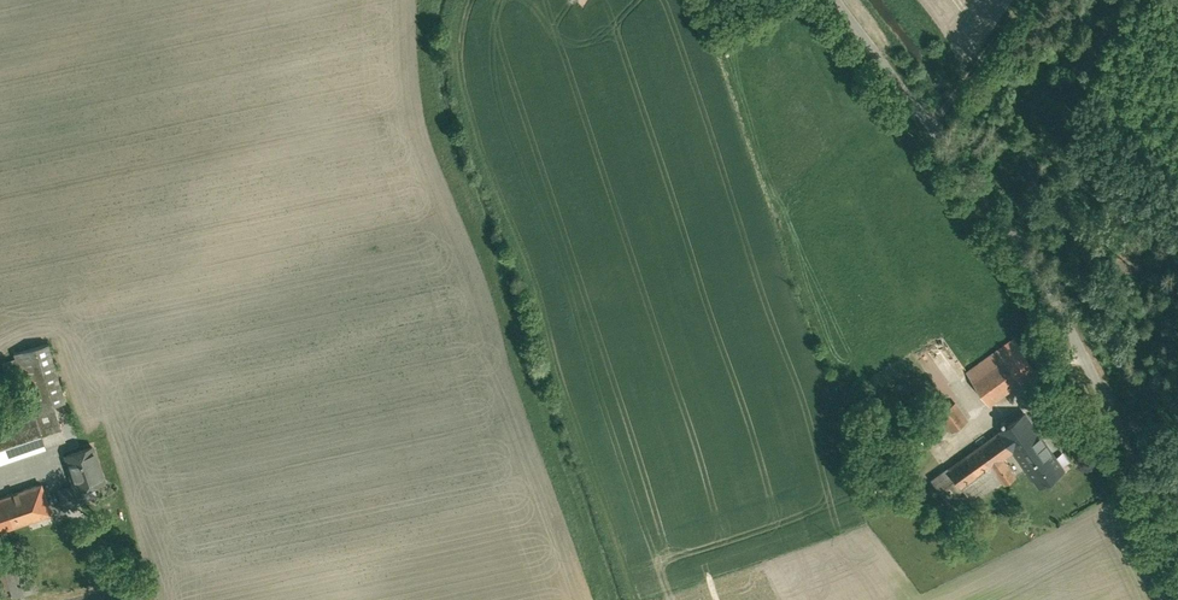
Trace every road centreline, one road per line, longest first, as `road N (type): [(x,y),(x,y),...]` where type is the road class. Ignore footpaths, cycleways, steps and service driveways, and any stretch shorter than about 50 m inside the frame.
road 1 (unclassified): [(1177,563),(1071,337),(829,0)]
road 2 (track): [(926,130),(1019,0)]

